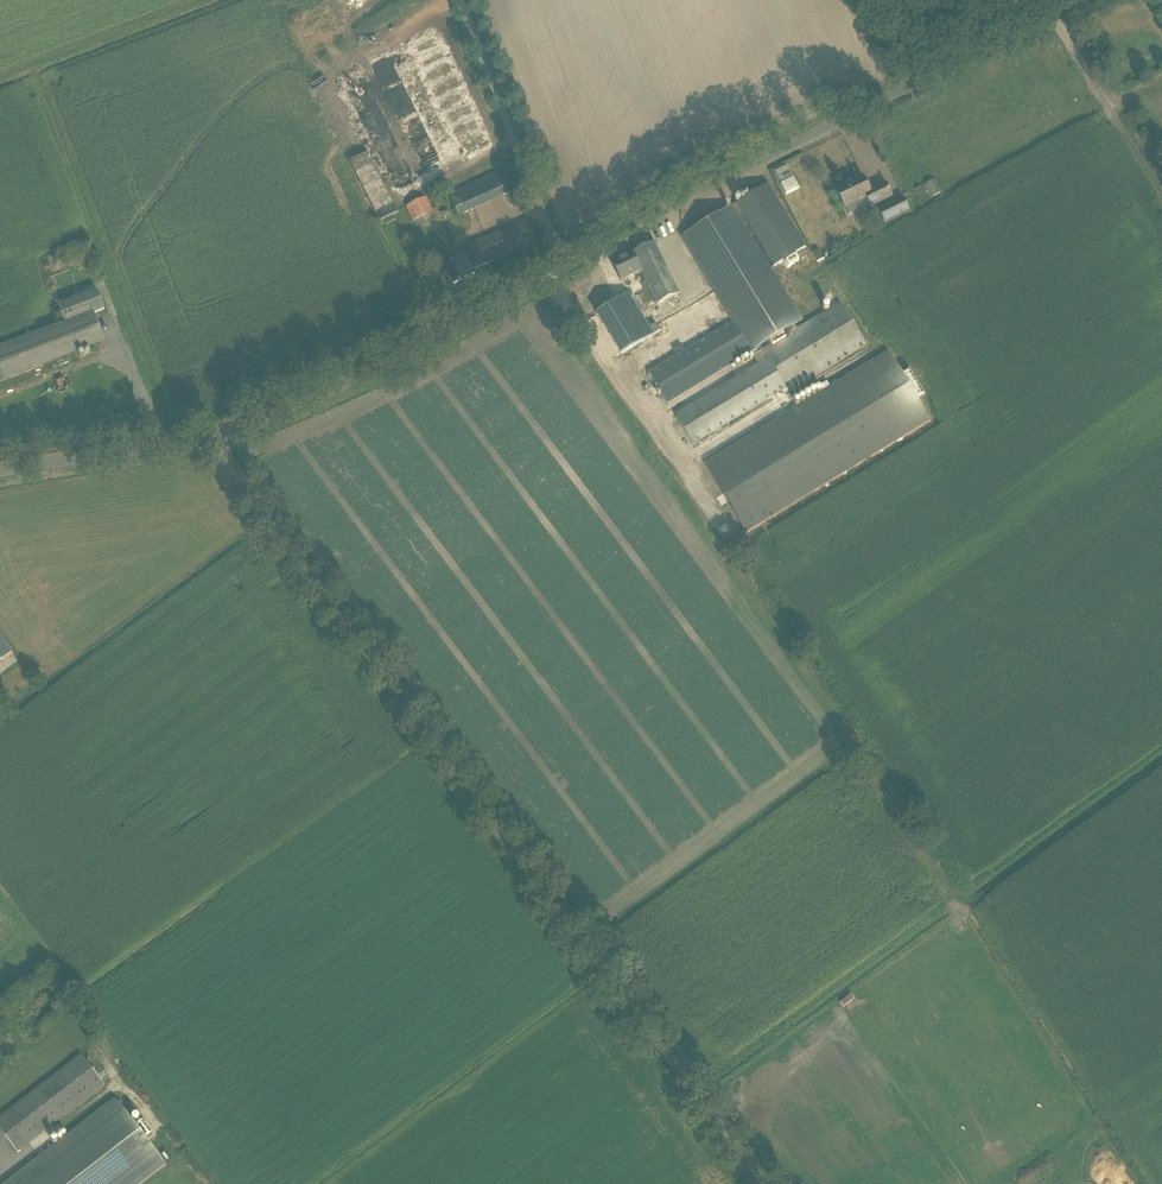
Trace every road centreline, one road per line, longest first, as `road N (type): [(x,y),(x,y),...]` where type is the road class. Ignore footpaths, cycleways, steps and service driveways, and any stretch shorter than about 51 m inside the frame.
road 1 (track): [(762,1183),(205,440)]
road 2 (unclassified): [(0,477),(229,434),(397,364),(555,262)]
road 3 (unclassified): [(555,262),(1088,0)]
road 4 (unclassified): [(555,262),(461,0)]
road 5 (track): [(1051,18),(1161,193)]

